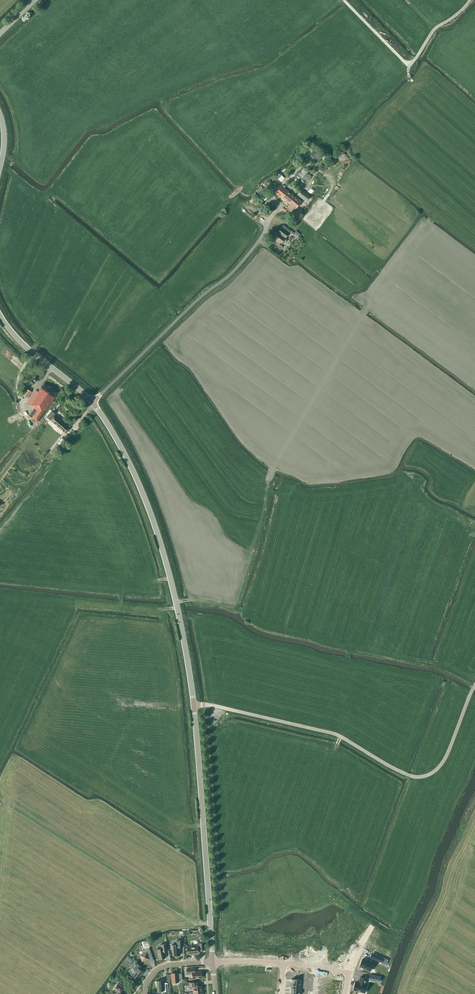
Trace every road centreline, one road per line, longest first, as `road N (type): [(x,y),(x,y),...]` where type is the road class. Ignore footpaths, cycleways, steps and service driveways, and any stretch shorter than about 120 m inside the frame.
road 1 (tertiary): [(213,961),(192,690),(178,608),(140,486),(92,402)]
road 2 (unclassified): [(276,206),(265,237),(231,277),(92,402)]
road 3 (tertiary): [(92,402),(0,315)]

